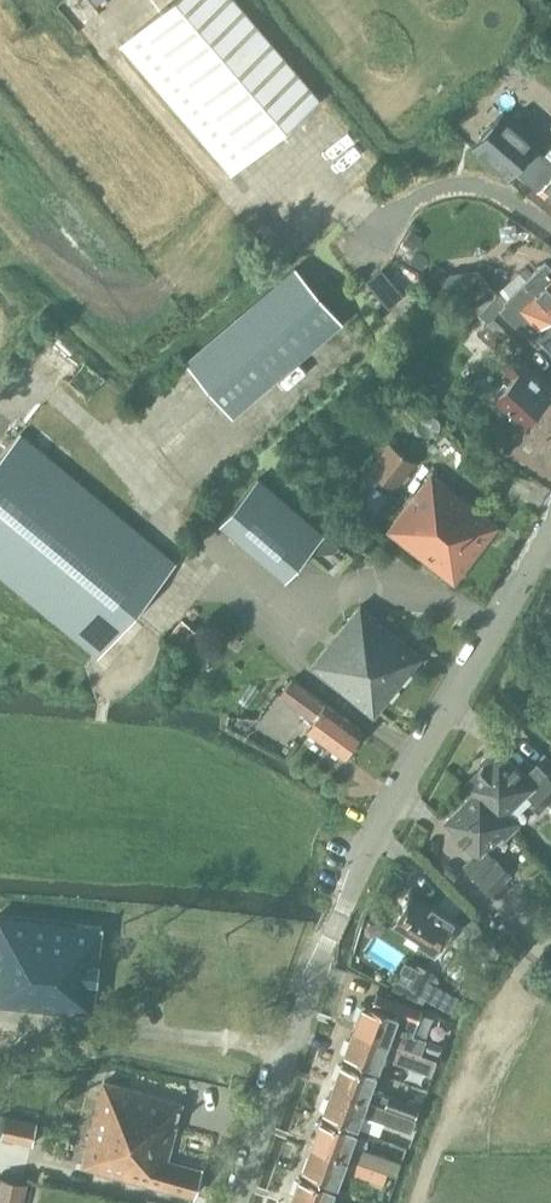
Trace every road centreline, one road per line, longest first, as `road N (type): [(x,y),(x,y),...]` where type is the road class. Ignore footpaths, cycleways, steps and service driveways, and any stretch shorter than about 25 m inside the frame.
road 1 (tertiary): [(232,1202),(359,866),(550,524)]
road 2 (track): [(43,355),(41,378),(266,608),(412,579),(493,625)]
road 3 (track): [(0,803),(277,826),(366,854)]

